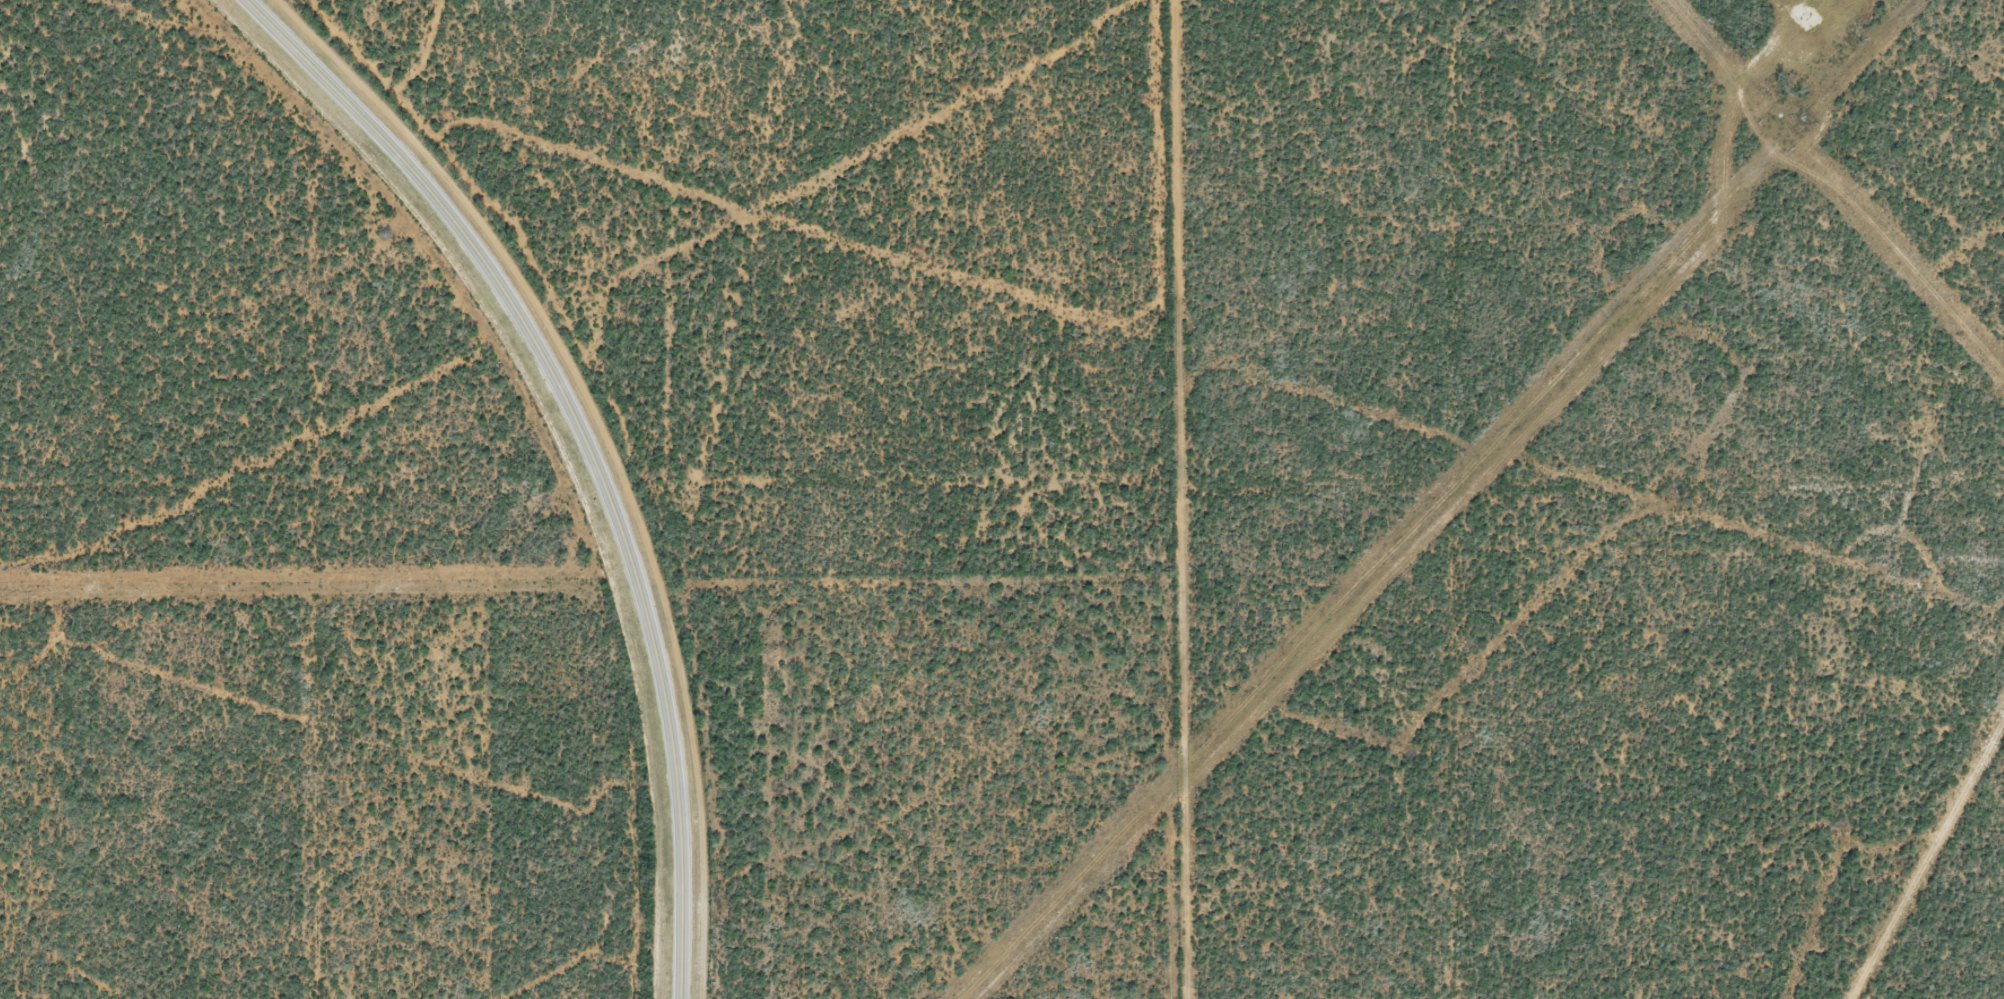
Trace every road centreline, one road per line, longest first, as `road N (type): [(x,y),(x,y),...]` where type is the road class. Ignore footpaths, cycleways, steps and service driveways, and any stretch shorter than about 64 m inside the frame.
road 1 (secondary): [(680,998),(670,694),(599,461),(516,304),(387,151),(243,0)]

